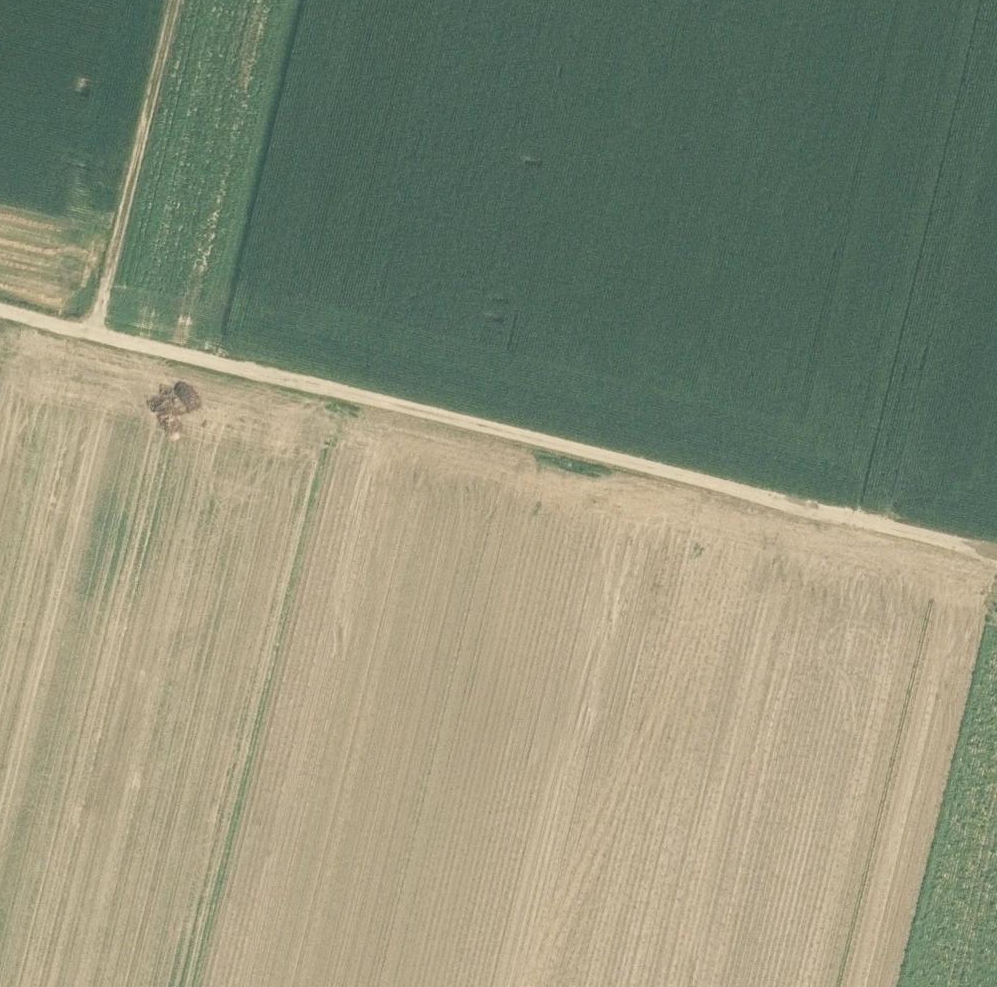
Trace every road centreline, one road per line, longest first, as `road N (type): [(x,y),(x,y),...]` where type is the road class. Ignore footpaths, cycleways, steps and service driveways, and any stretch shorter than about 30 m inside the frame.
road 1 (track): [(996,556),(0,313)]
road 2 (track): [(97,337),(178,0)]

